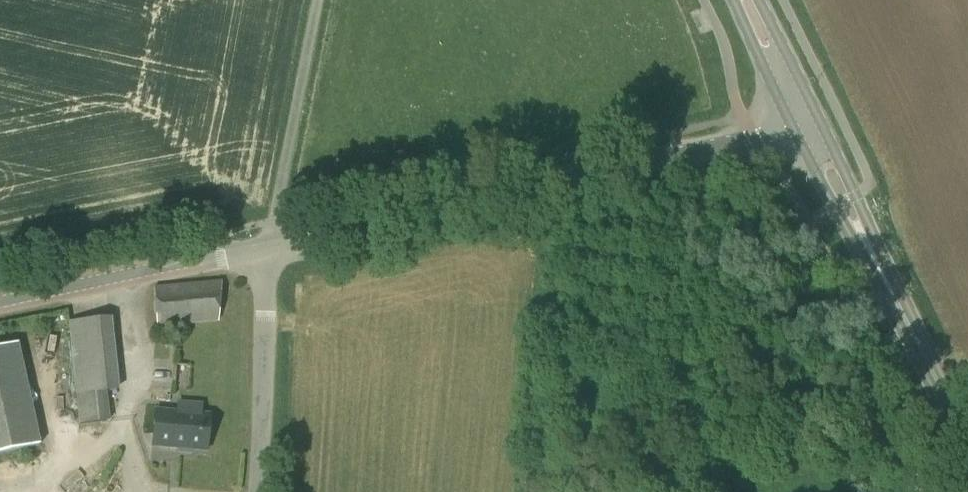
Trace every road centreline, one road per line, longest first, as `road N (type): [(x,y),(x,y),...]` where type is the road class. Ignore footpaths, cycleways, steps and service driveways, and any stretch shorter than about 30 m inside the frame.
road 1 (tertiary): [(276,248),(808,123)]
road 2 (primary): [(967,442),(808,123)]
road 3 (tertiary): [(0,307),(276,248)]
road 4 (tertiary): [(258,491),(276,248)]
road 5 (primary): [(808,123),(749,0)]

